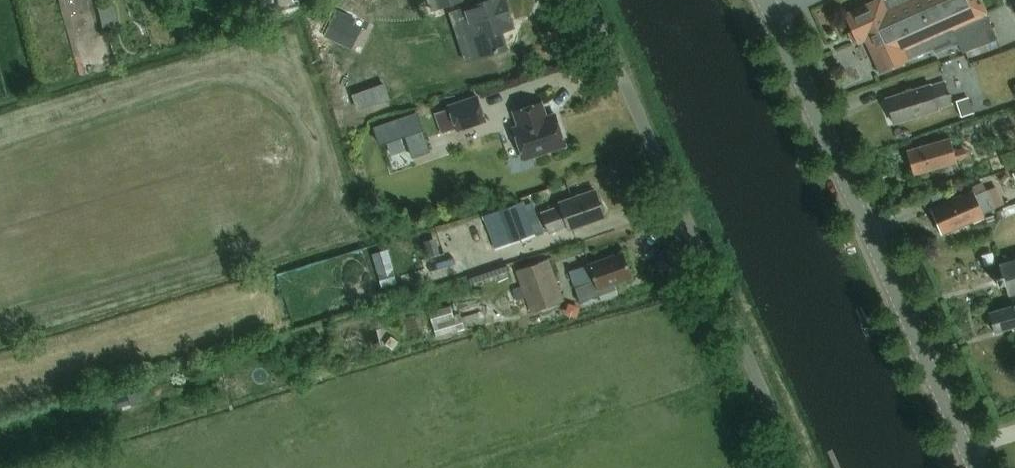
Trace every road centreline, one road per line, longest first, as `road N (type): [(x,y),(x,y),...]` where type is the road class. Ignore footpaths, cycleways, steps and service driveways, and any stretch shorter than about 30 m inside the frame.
road 1 (unclassified): [(798,467),(584,0)]
road 2 (tertiary): [(974,467),(771,15)]

